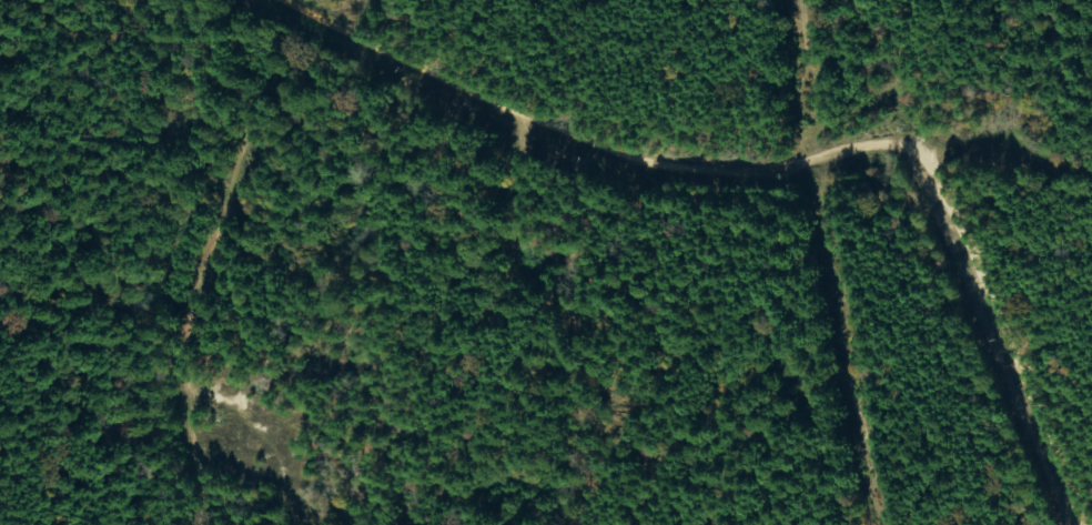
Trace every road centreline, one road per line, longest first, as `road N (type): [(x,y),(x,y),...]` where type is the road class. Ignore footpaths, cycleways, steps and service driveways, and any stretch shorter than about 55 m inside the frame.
road 1 (residential): [(1091,221),(1018,181),(948,174),(922,135),(722,124),(373,0)]
road 2 (residential): [(209,524),(163,464),(174,324),(227,0)]
road 3 (residential): [(1078,524),(978,219),(948,174)]

